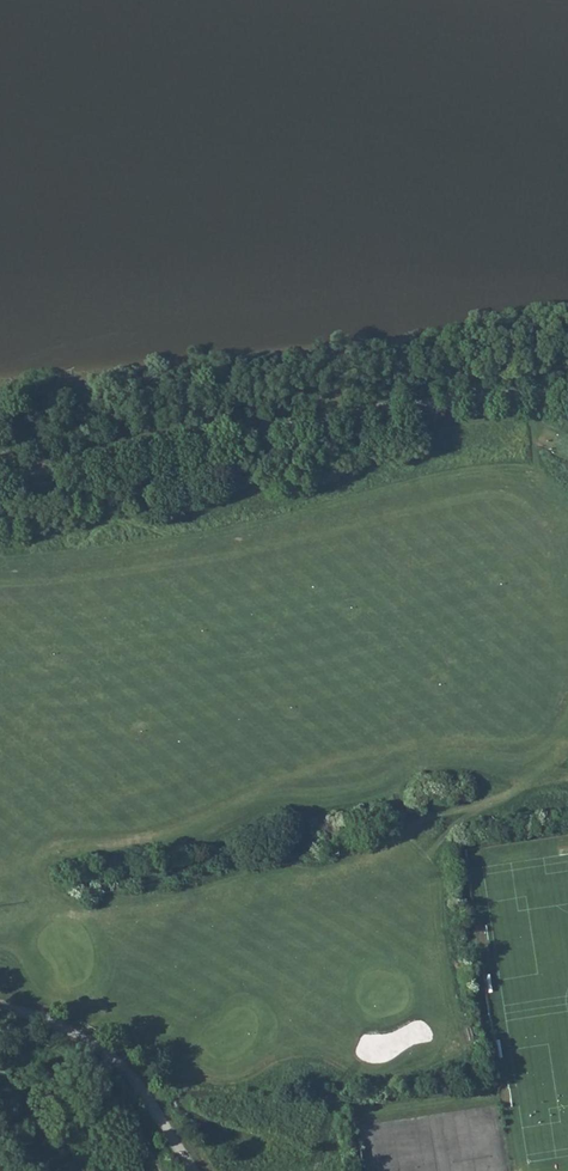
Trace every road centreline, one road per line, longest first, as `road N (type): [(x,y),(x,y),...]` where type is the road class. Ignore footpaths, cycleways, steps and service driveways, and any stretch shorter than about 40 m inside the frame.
road 1 (track): [(567,784),(490,803),(382,852)]

